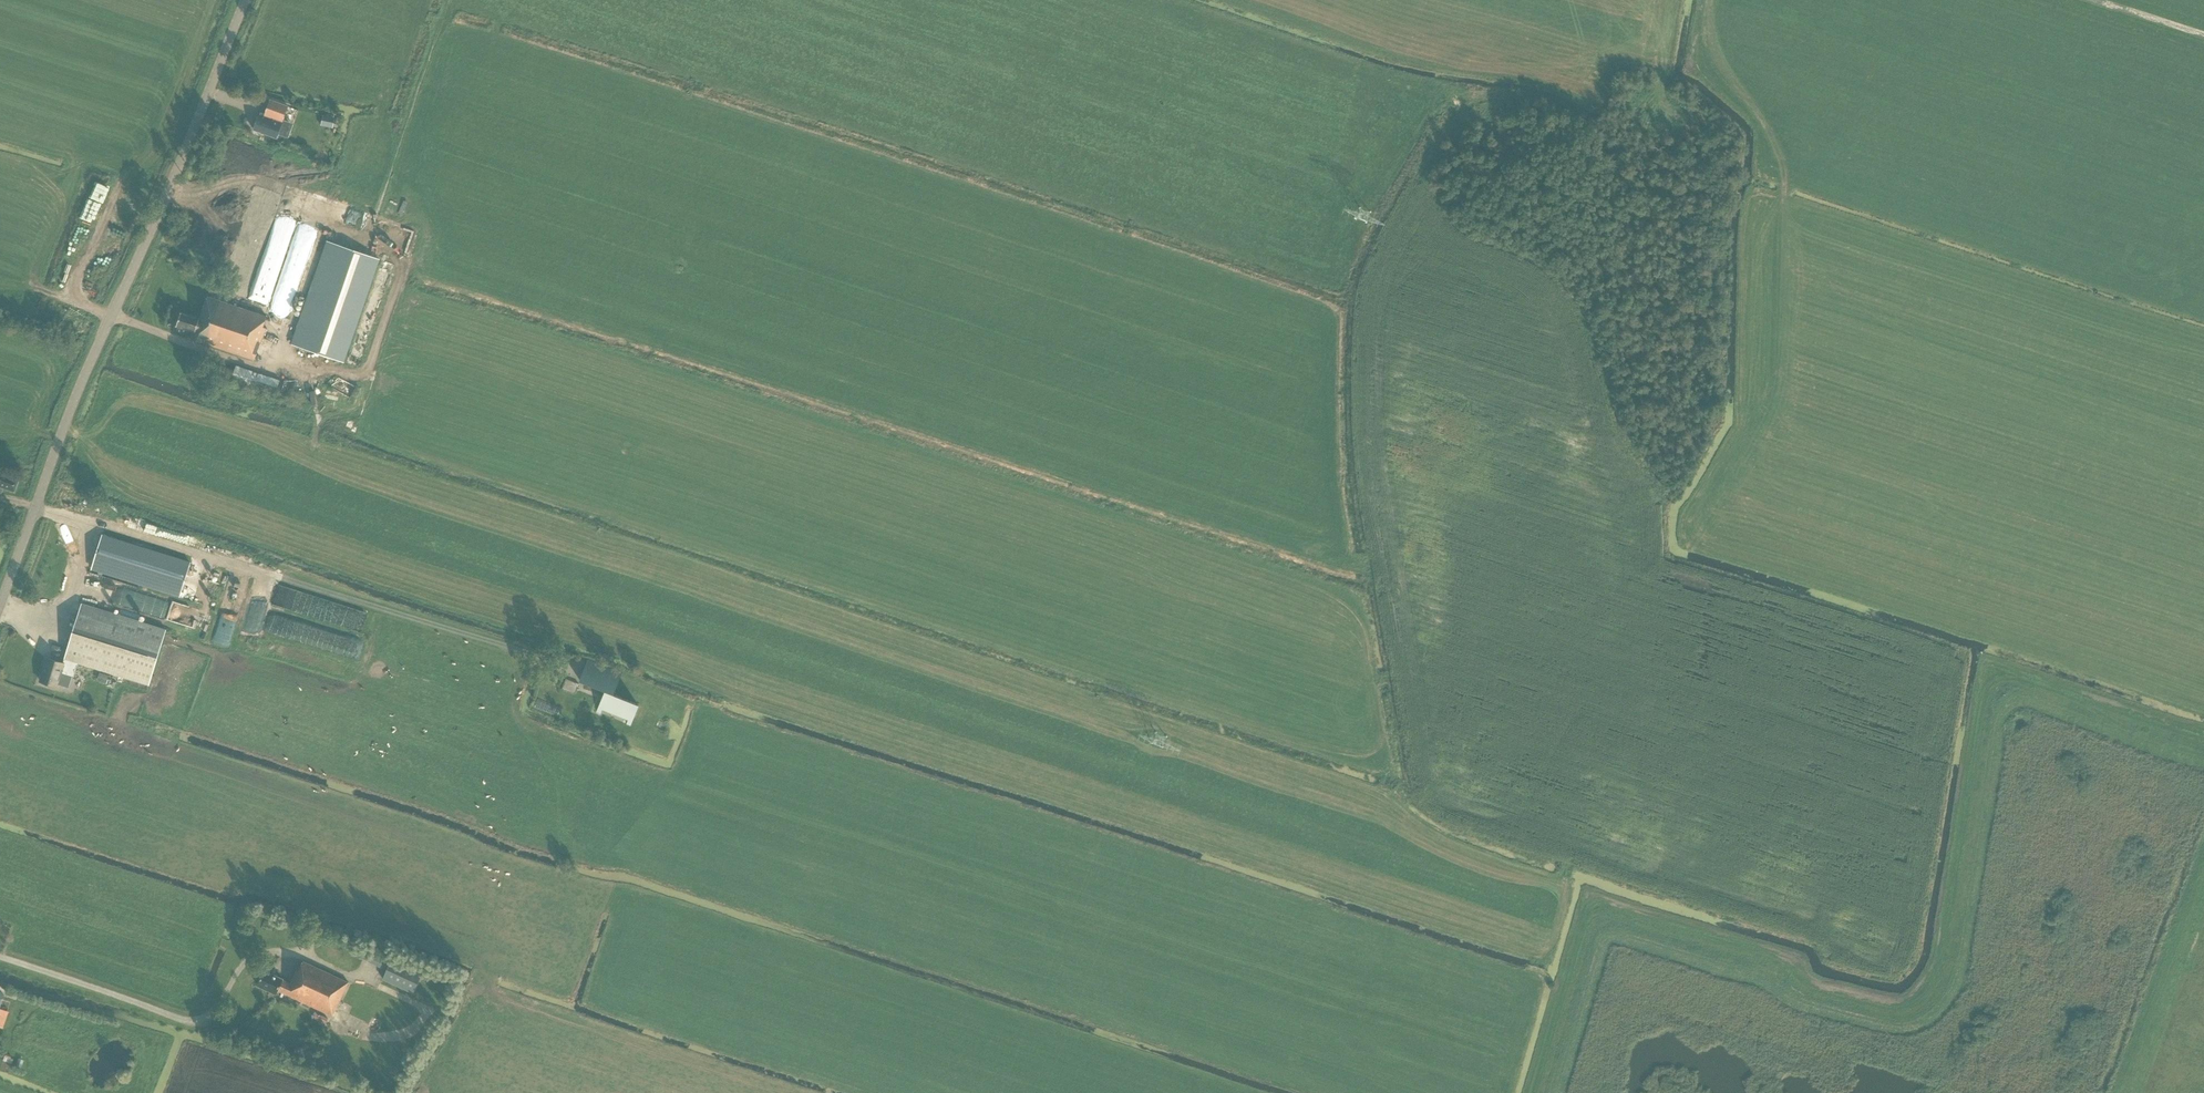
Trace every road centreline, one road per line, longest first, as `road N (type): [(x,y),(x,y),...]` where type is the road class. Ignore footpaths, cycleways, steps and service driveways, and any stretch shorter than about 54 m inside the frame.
road 1 (tertiary): [(0,603),(247,0)]

